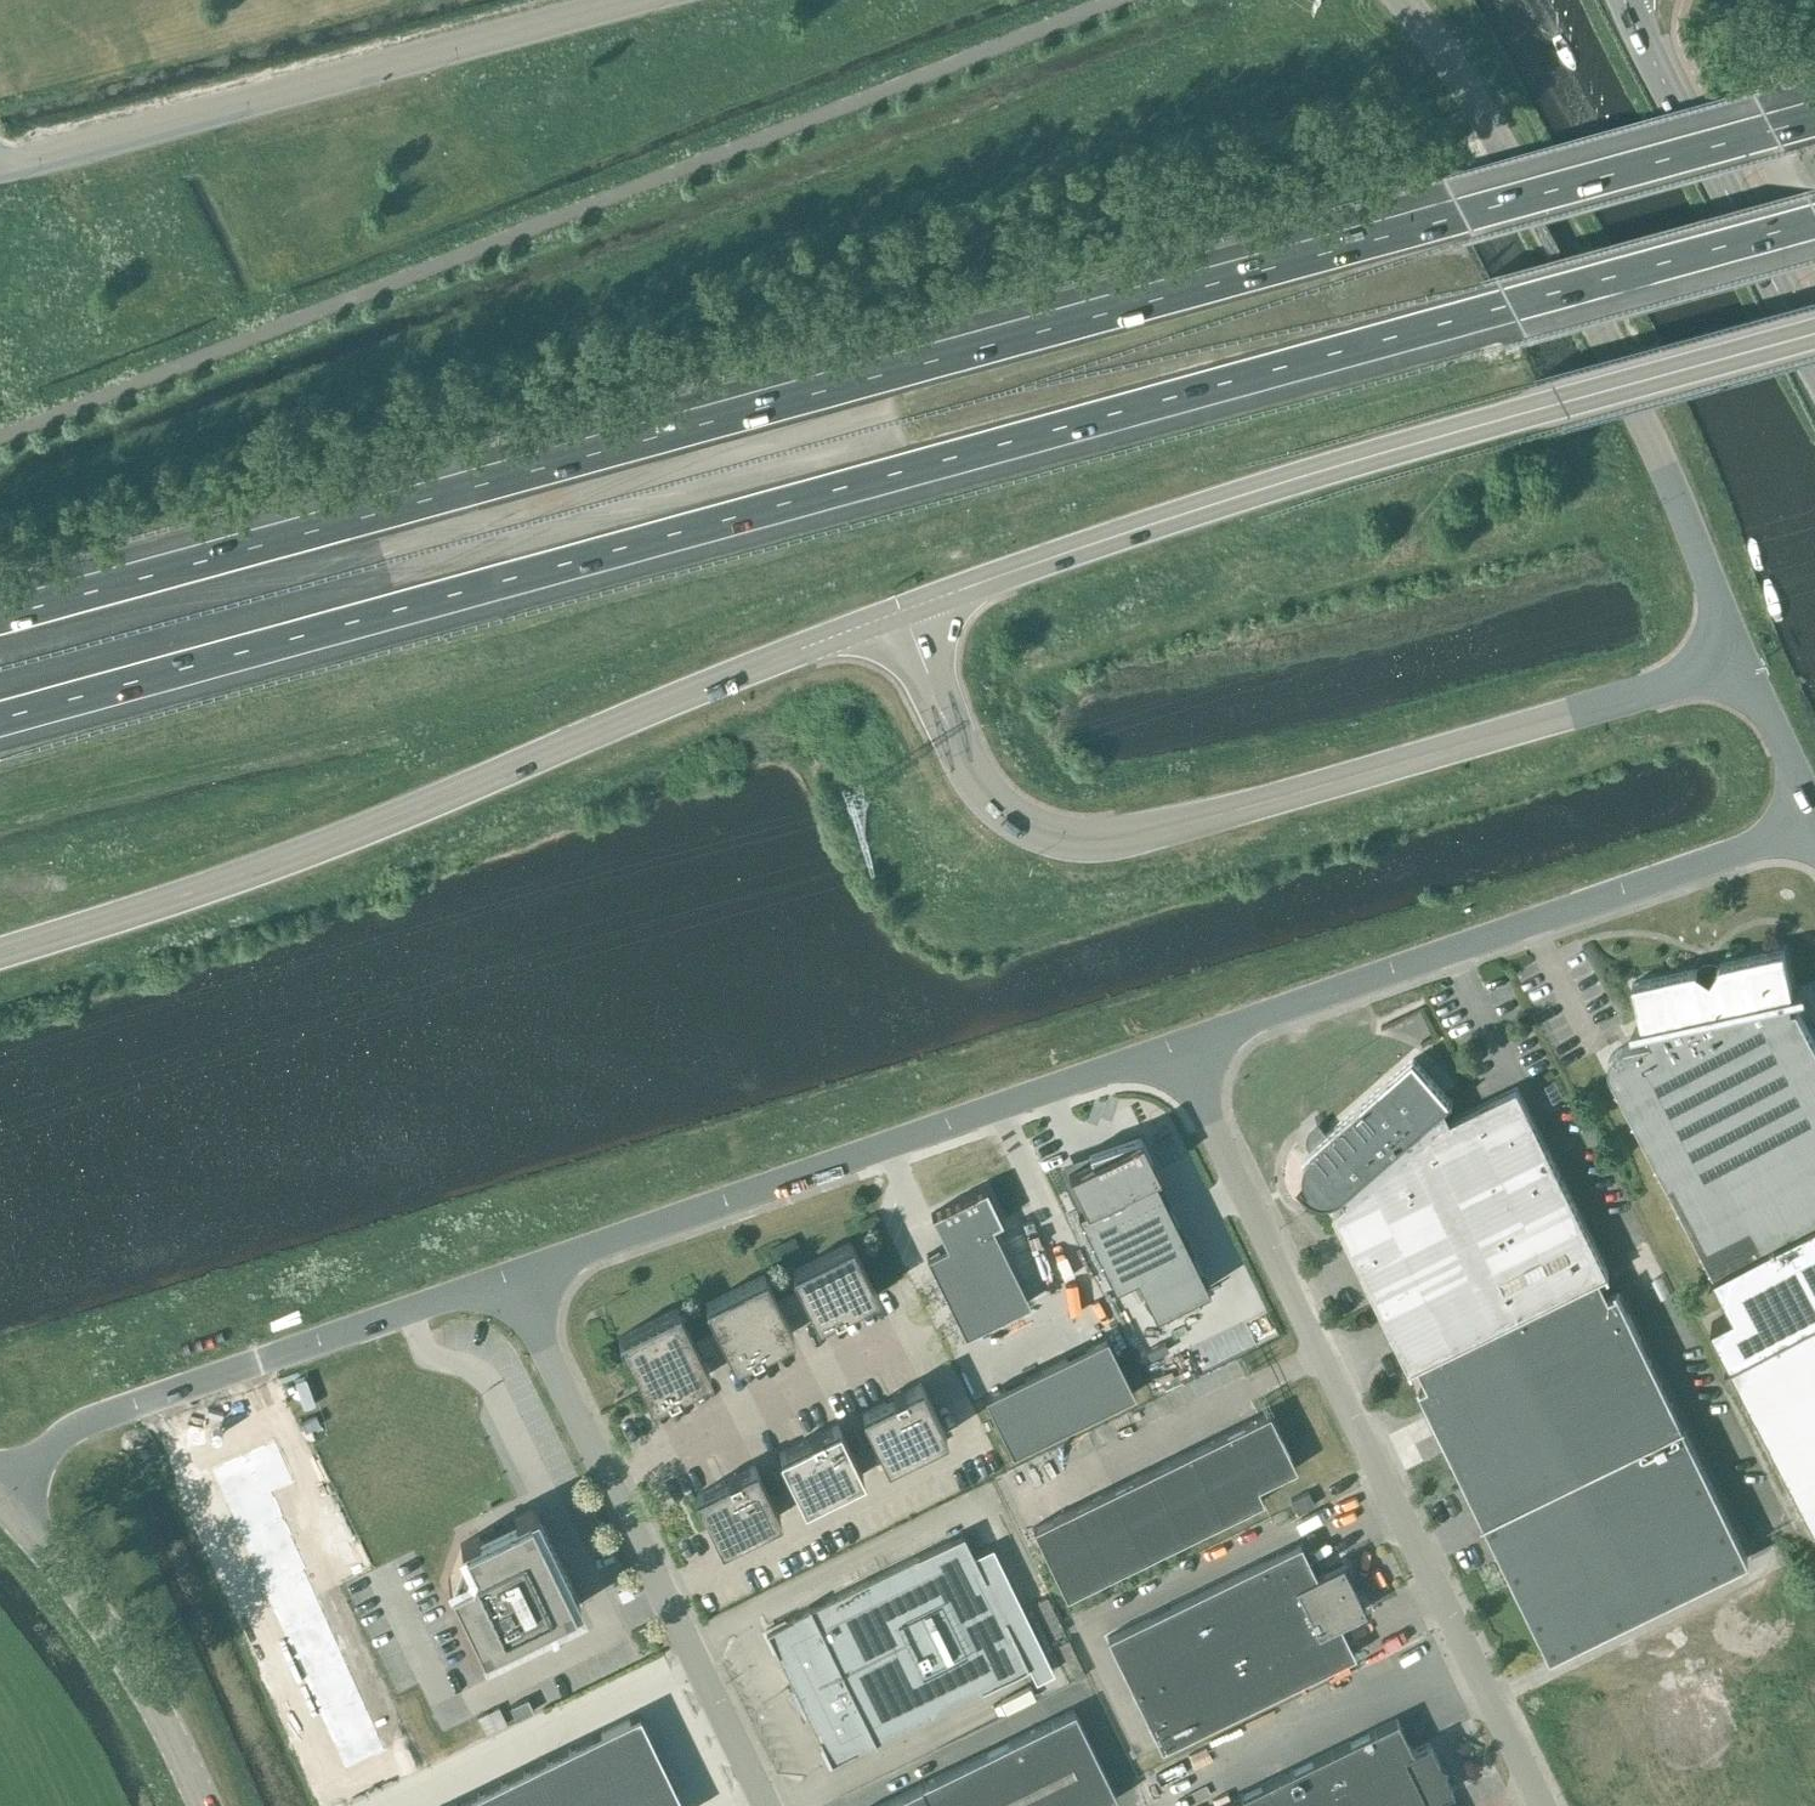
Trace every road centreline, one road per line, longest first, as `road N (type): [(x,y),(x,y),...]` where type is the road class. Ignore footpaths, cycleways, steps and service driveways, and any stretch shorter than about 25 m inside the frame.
road 1 (motorway): [(1814,120),(0,618)]
road 2 (motorway): [(0,720),(1513,318),(1814,231)]
road 3 (unclassified): [(1746,662),(1183,824),(1070,839),(1007,812),(968,769),(903,610)]
road 4 (secondary): [(0,951),(284,859),(903,610)]
road 5 (secondary): [(903,610),(1327,469),(1814,334)]
road 6 (unclassified): [(1540,1805),(1176,1044)]
road 7 (unclassified): [(1746,662),(1656,438),(1492,137),(1393,0)]
road 8 (unclassified): [(508,1276),(1176,1044)]
road 9 (unclassified): [(1176,1044),(1814,825)]
road 10 (unclassified): [(633,0),(0,167)]
road 11 (unclassified): [(763,1805),(508,1276)]
road 12 (unclassified): [(0,1489),(82,1422),(508,1276)]
road 13 (tertiary): [(1814,365),(1626,0)]
road 14 (tertiary): [(204,1805),(104,1626),(0,1505)]
road 15 (unclassified): [(1814,812),(1746,662)]

